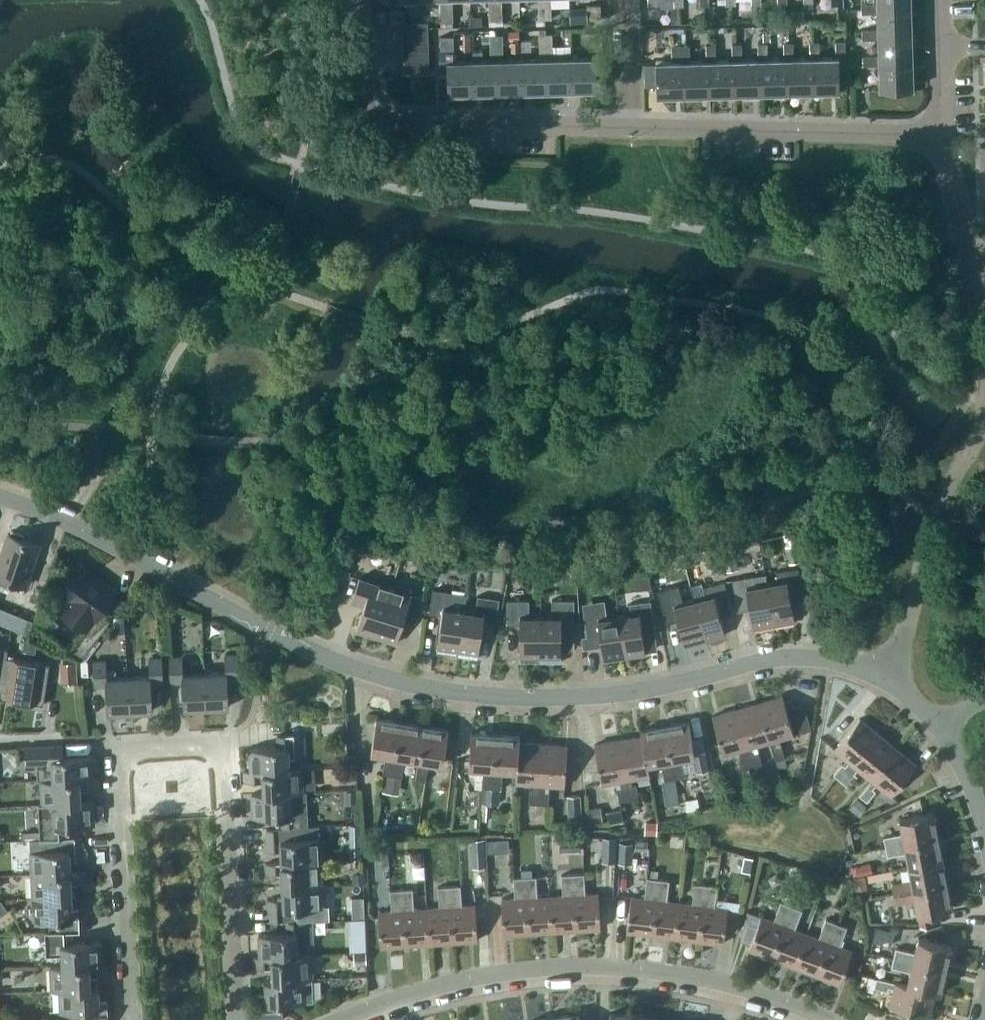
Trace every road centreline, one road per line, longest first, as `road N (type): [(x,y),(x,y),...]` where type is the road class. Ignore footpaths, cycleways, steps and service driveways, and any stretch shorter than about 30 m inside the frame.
road 1 (unclassified): [(890,679),(790,659),(635,690),(537,699),(460,693),(301,650),(106,543),(0,499)]
road 2 (residential): [(125,1019),(120,768),(128,755),(225,749),(238,1019)]
road 3 (residential): [(801,1019),(696,981),(602,969),(418,999),(352,1019)]
road 4 (residential): [(630,130),(385,121),(352,0)]
road 5 (residential): [(942,131),(630,130)]
road 6 (residential): [(890,679),(933,524),(984,412)]
road 7 (residential): [(973,275),(942,131)]
road 8 (residential): [(630,130),(625,0)]
road 9 (unclassified): [(984,857),(946,733)]

